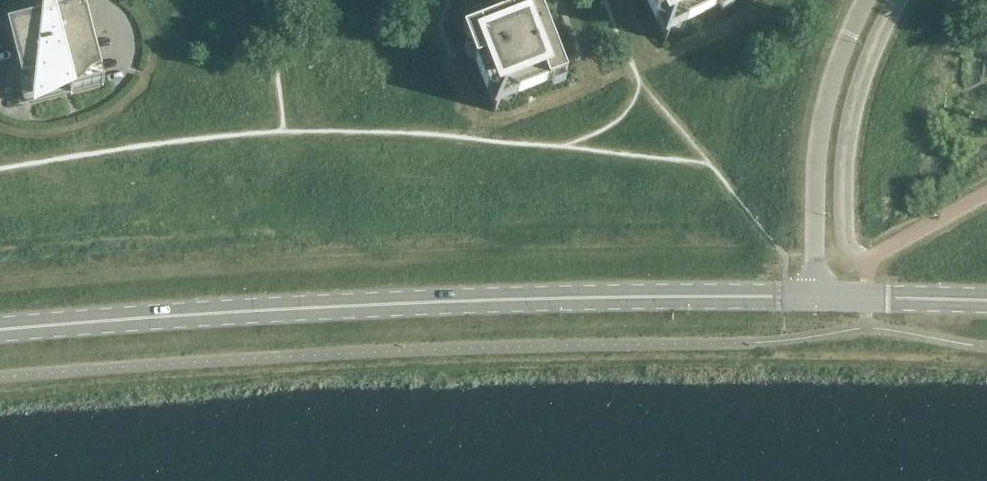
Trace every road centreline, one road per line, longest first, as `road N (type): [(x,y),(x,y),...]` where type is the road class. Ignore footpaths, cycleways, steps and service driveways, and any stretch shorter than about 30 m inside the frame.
road 1 (tertiary): [(815,301),(520,301),(0,331)]
road 2 (residential): [(815,301),(826,109),(868,0)]
road 3 (tertiary): [(986,305),(815,301)]

